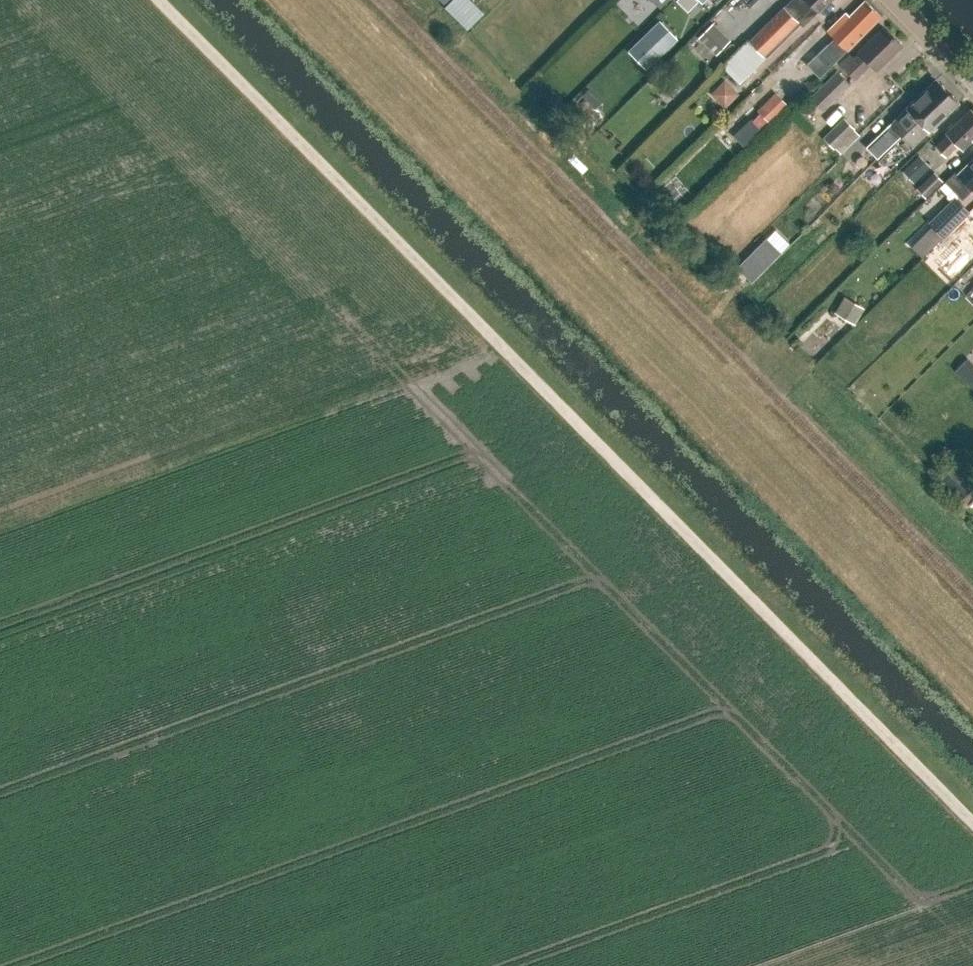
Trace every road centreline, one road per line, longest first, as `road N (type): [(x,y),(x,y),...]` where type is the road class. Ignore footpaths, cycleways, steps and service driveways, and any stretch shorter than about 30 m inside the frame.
road 1 (unclassified): [(158,0),(972,818)]

